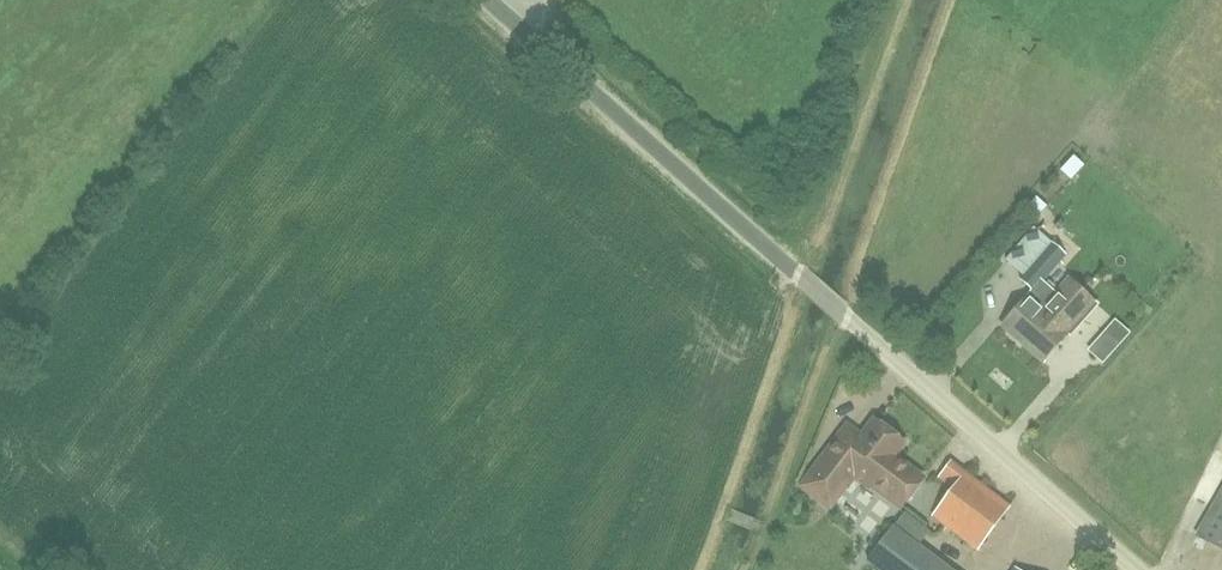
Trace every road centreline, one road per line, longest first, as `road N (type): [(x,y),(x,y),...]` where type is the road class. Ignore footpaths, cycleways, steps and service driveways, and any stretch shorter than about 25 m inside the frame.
road 1 (unclassified): [(1135,569),(483,0)]
road 2 (track): [(902,0),(840,178),(788,266),(793,318),(702,569)]

